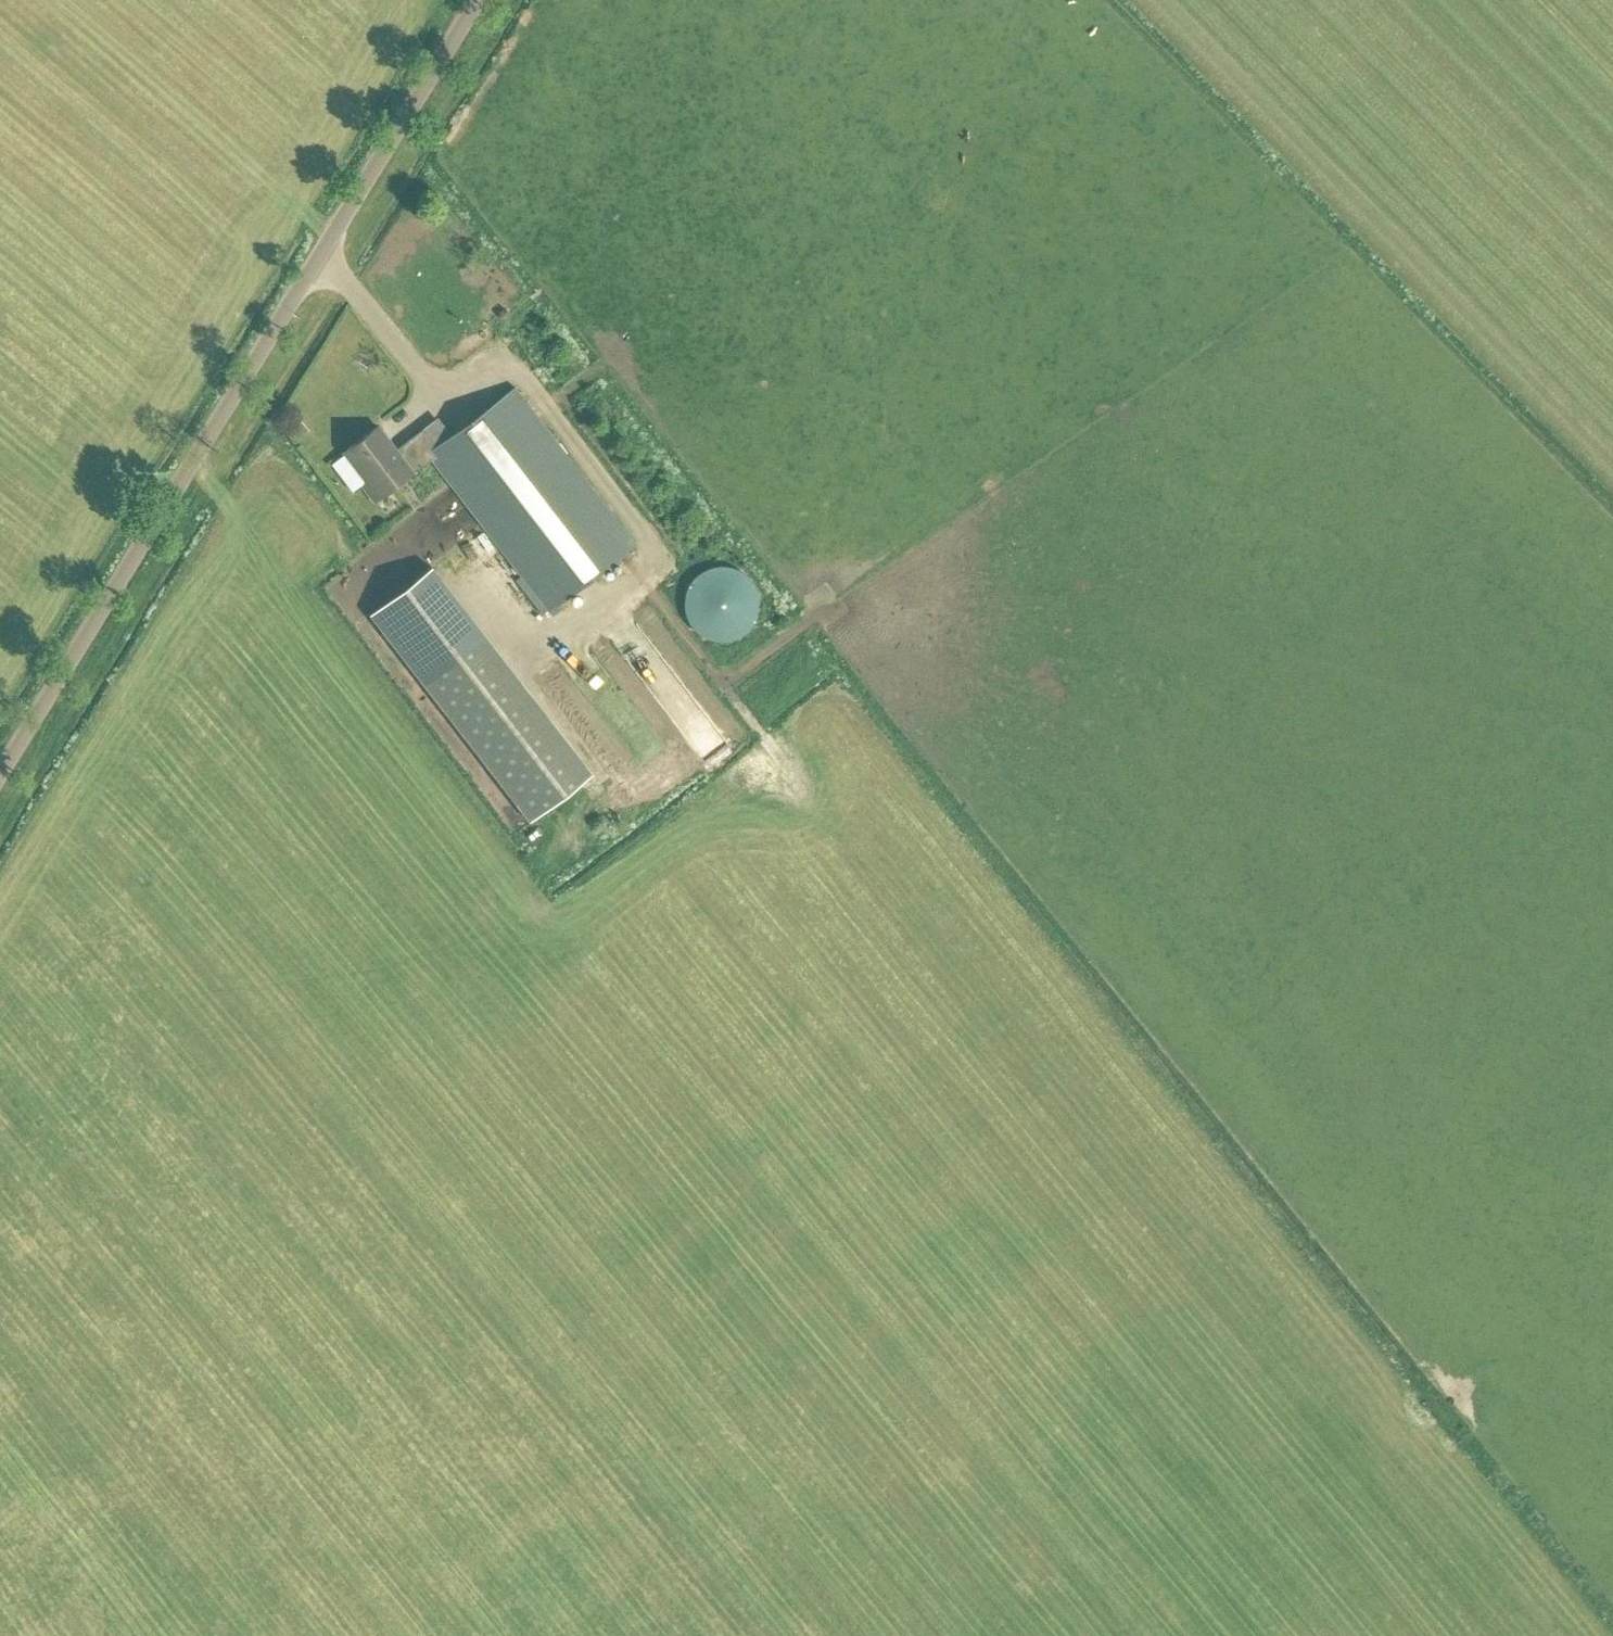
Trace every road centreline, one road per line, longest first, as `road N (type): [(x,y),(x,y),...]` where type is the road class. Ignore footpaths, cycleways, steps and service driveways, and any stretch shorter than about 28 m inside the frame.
road 1 (unclassified): [(475,0),(0,770)]

